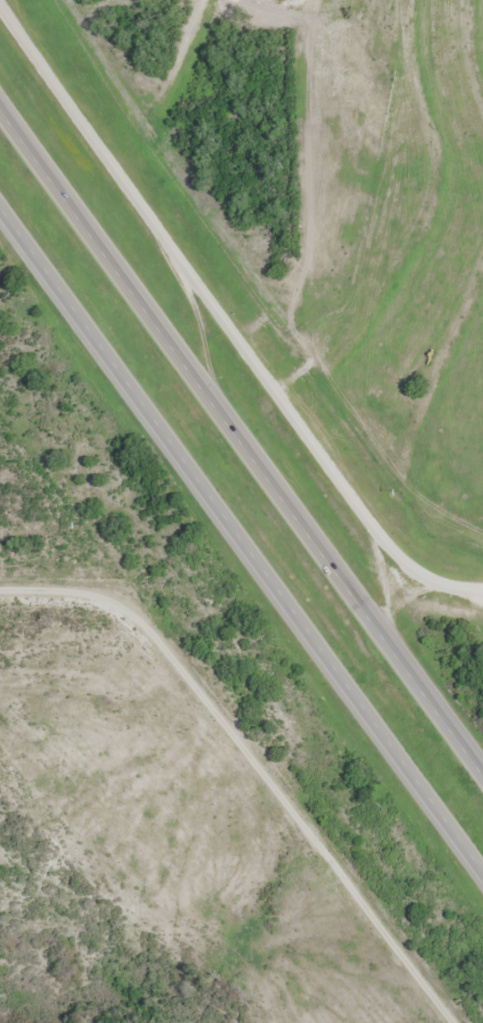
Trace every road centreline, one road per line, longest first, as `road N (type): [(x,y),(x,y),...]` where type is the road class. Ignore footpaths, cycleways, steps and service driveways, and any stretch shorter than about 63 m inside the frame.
road 1 (motorway): [(0,200),(482,866)]
road 2 (motorway): [(482,771),(0,105)]
road 3 (residential): [(482,594),(416,575),(390,551),(54,88),(0,0)]
road 4 (track): [(450,1022),(119,599),(0,596)]

